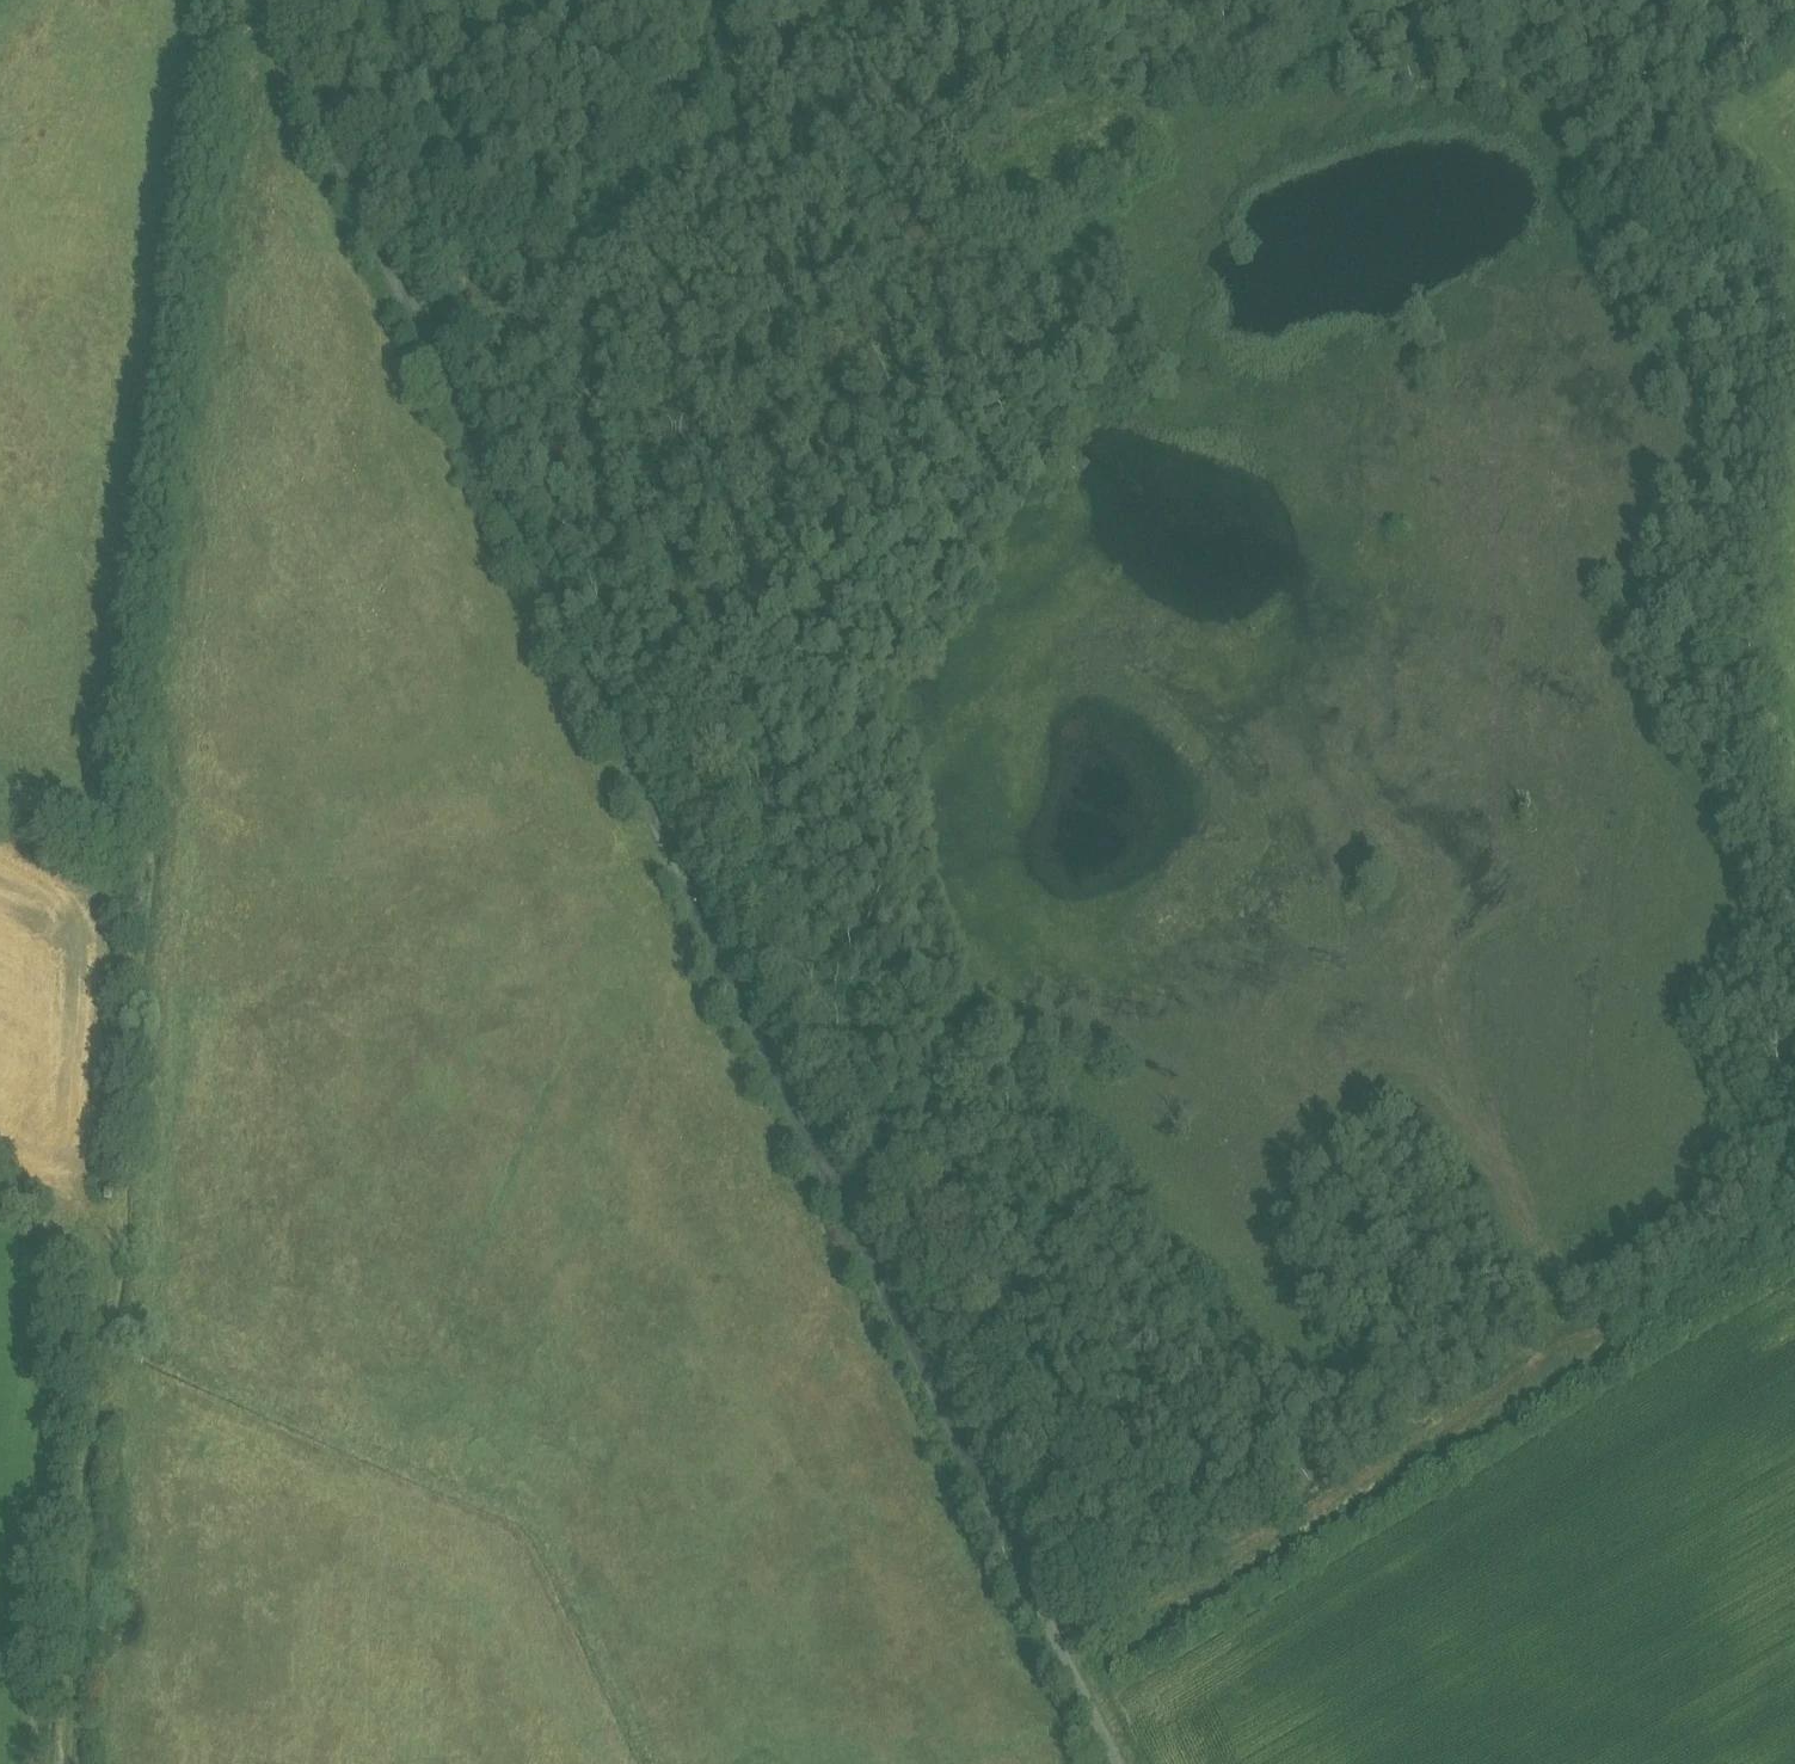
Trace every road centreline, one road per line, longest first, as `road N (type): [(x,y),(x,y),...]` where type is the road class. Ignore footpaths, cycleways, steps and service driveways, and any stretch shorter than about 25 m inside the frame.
road 1 (track): [(1114,1763),(266,0)]
road 2 (track): [(244,0),(109,1351),(79,1763)]
road 3 (track): [(1065,1662),(1250,1538),(1794,1206)]

